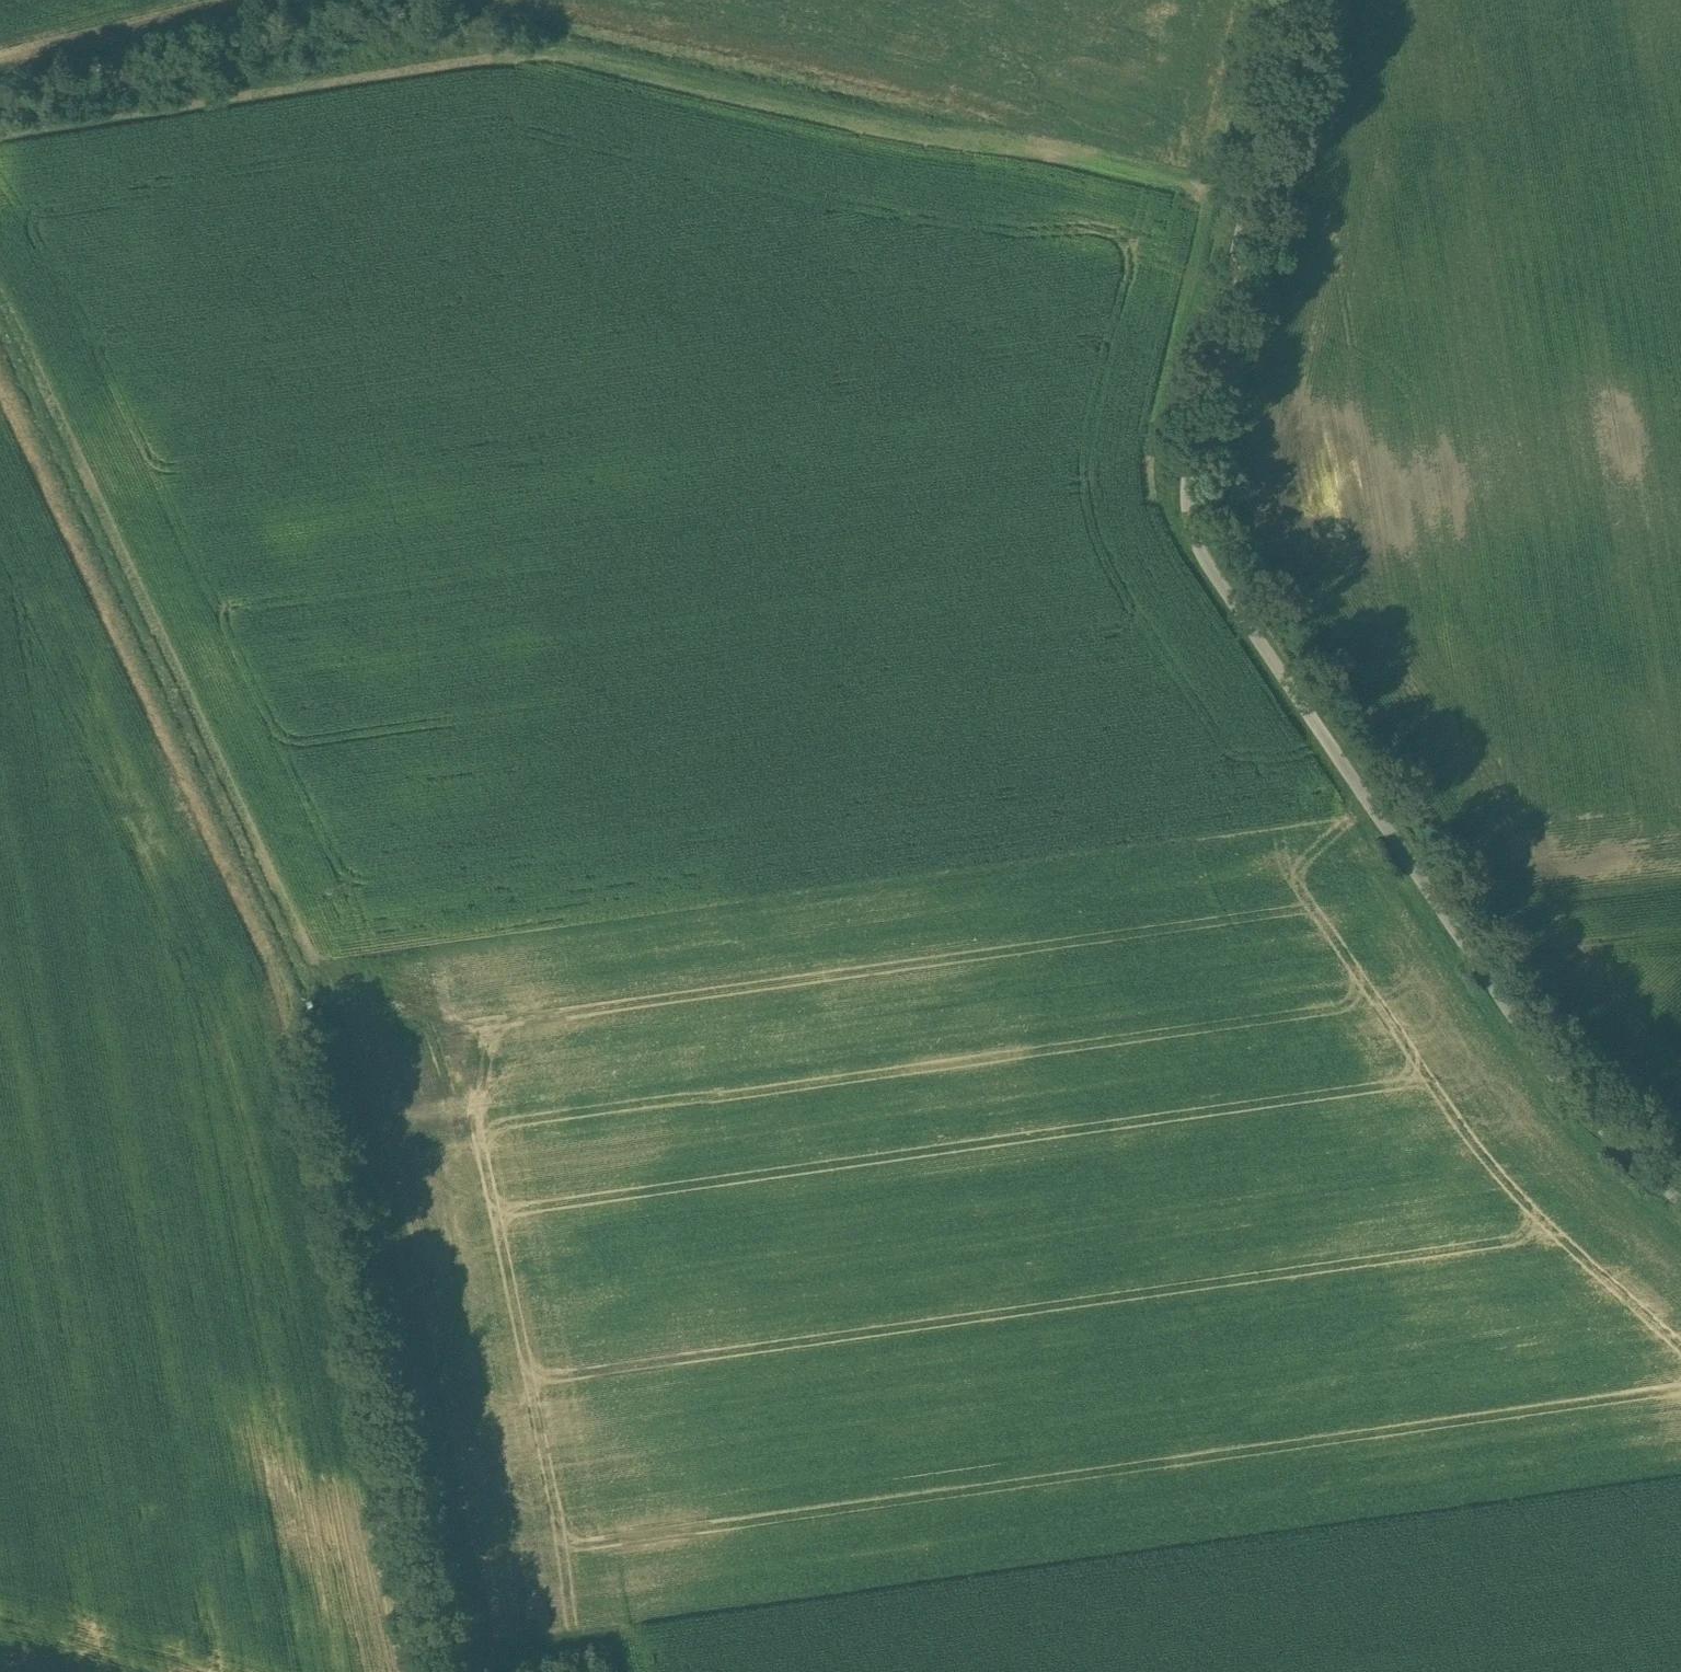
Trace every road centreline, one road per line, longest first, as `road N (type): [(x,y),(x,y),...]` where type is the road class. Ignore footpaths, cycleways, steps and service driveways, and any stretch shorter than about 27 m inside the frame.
road 1 (unclassified): [(1680,1205),(1549,1082),(1203,582),(1175,529),(1171,466),(1289,39),(1288,0)]

